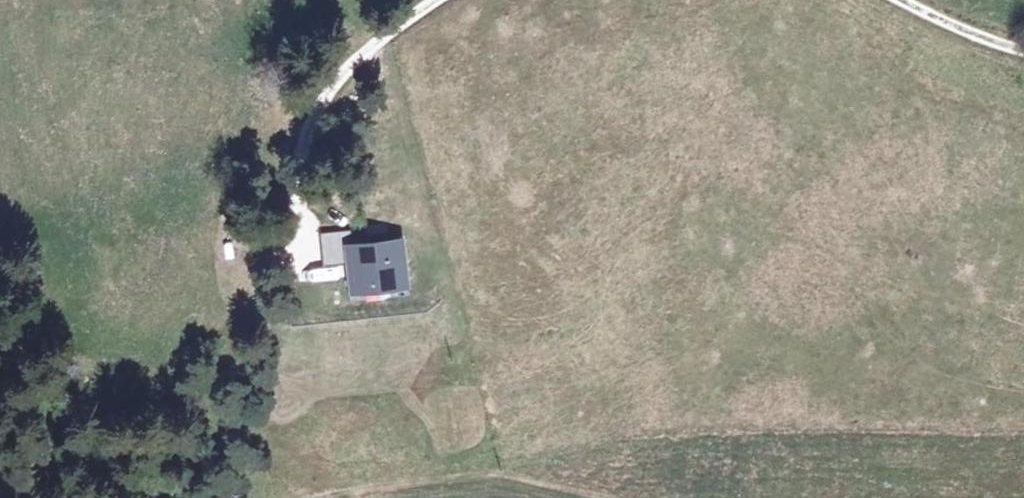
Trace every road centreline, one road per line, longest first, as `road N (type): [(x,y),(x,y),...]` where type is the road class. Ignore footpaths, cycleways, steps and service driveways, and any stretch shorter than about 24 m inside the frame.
road 1 (track): [(308,276),(295,216),(322,102),(344,70),(433,0)]
road 2 (track): [(902,0),(1023,54)]

